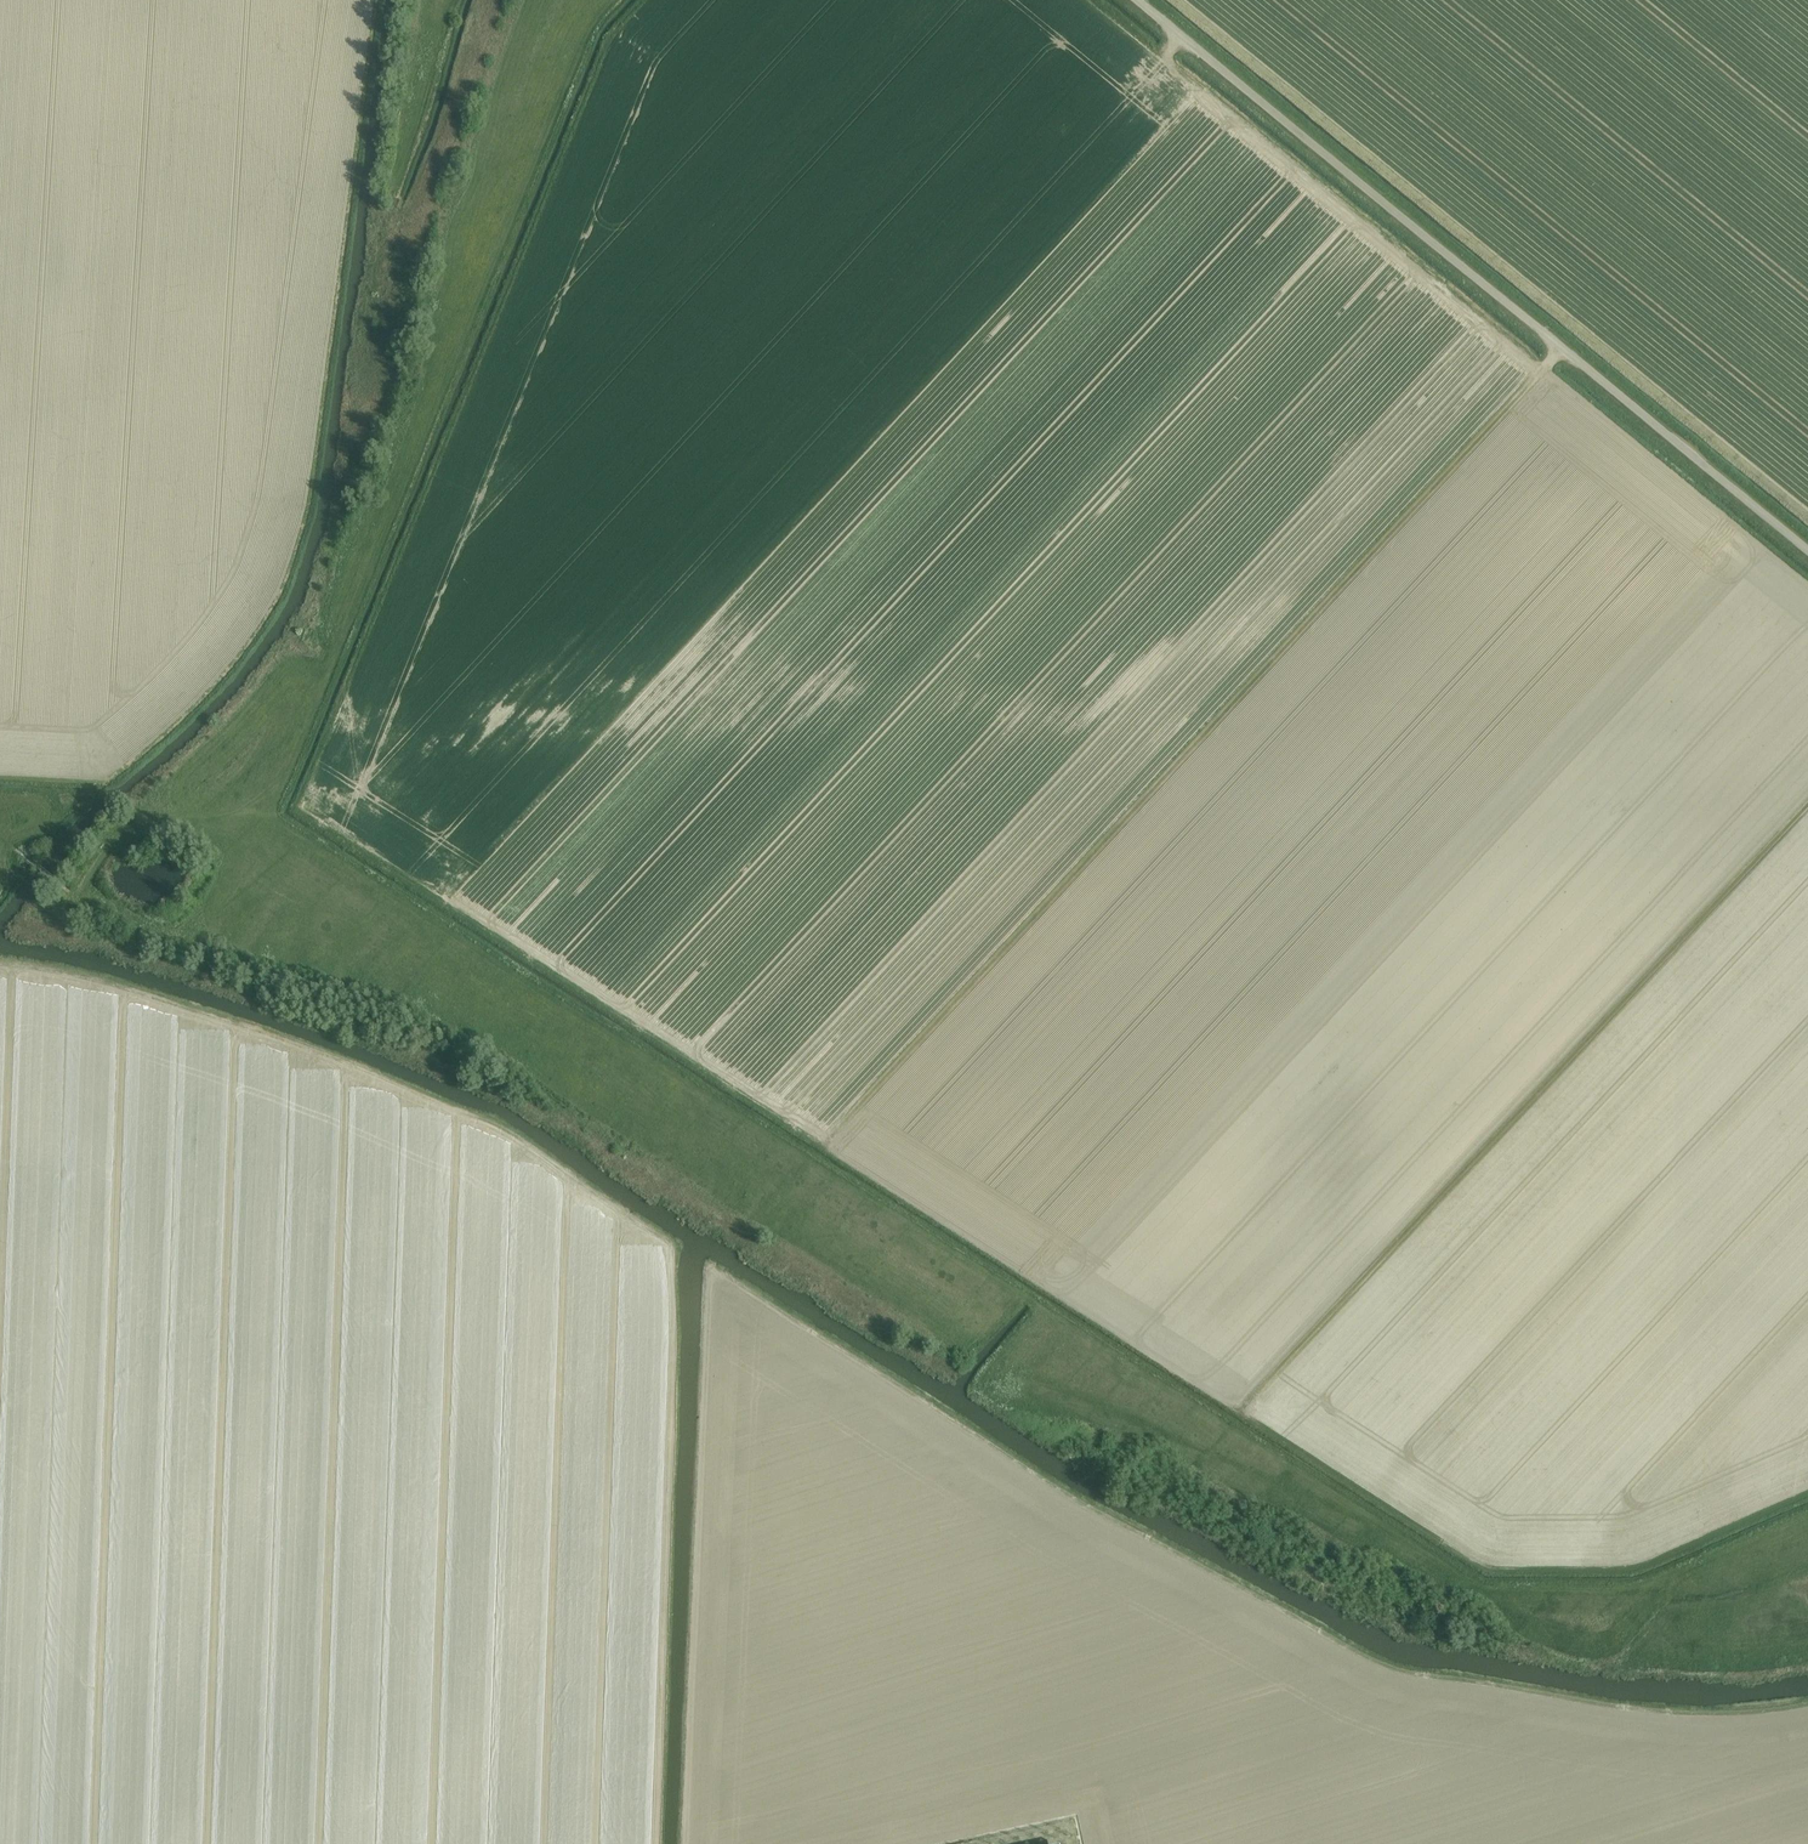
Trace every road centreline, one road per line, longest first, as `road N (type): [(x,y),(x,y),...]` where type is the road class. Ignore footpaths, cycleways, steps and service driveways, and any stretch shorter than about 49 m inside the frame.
road 1 (track): [(837,1130),(1562,348)]
road 2 (unclassified): [(1807,550),(1136,0)]
road 3 (track): [(1263,1389),(1807,807)]

